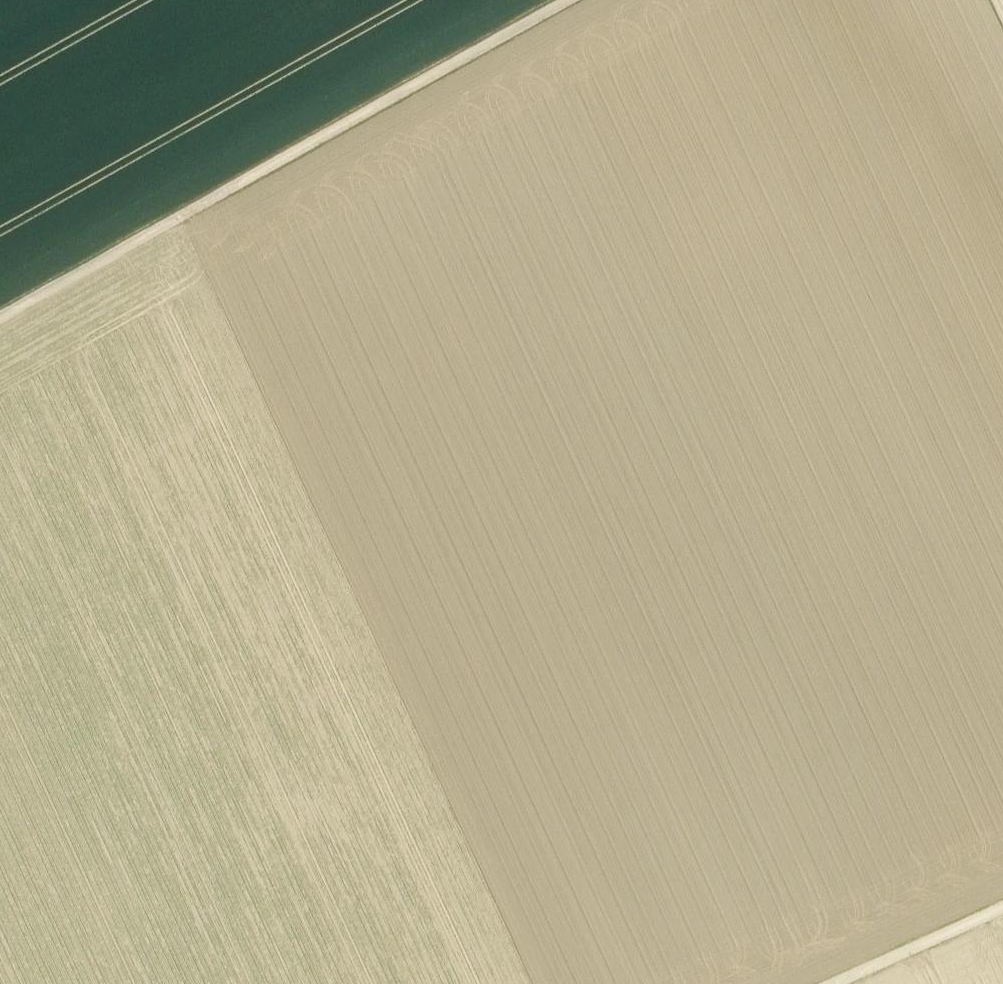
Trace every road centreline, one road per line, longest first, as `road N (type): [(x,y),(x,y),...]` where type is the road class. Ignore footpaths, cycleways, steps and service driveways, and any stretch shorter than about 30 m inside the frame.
road 1 (track): [(0,318),(567,0)]
road 2 (track): [(1002,909),(836,983)]

